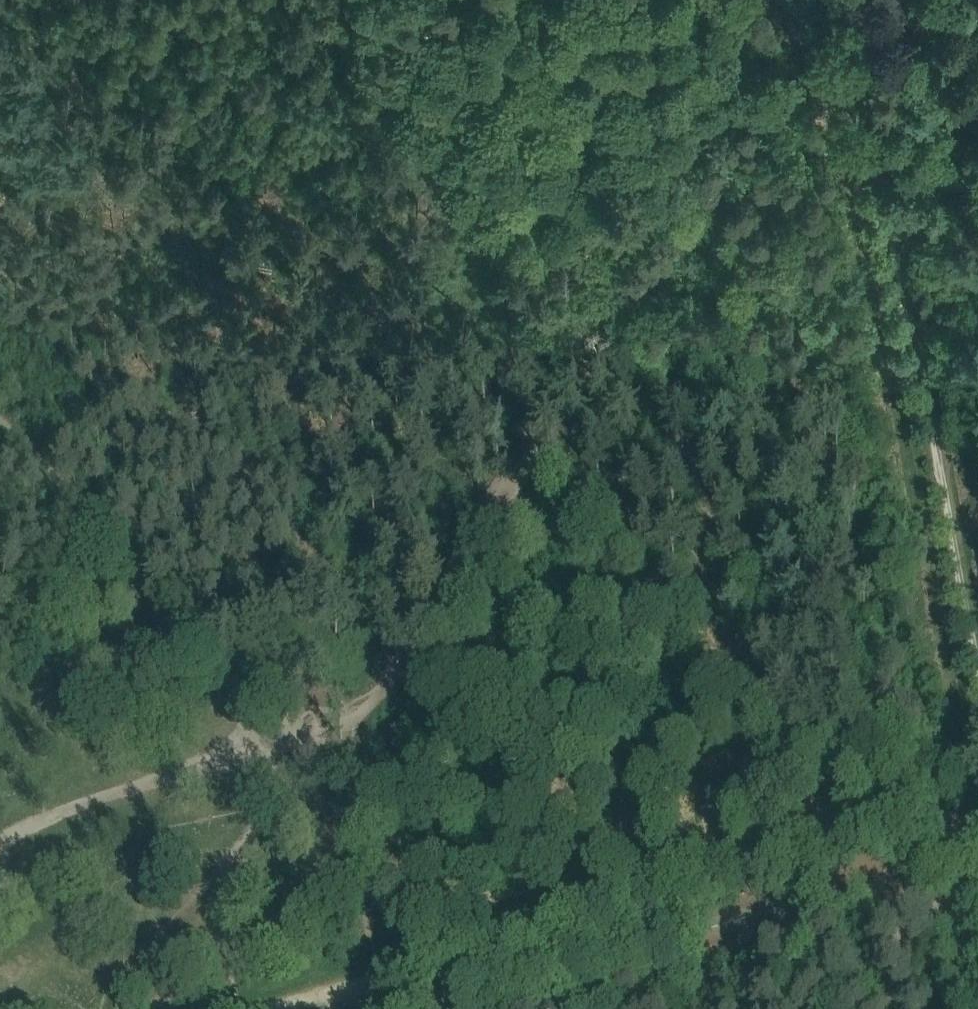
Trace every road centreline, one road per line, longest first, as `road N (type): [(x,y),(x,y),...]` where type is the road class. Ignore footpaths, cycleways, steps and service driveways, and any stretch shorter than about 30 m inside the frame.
road 1 (unclassified): [(411,1008),(977,848)]
road 2 (track): [(948,857),(974,1008)]

